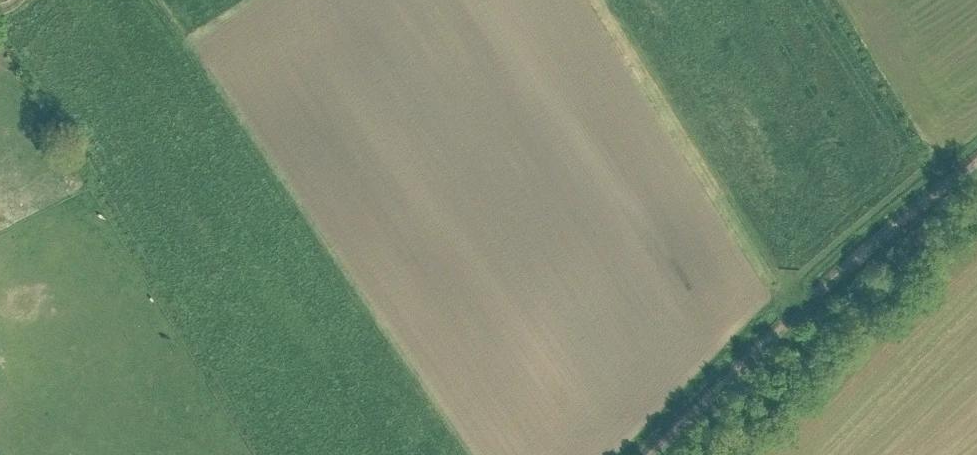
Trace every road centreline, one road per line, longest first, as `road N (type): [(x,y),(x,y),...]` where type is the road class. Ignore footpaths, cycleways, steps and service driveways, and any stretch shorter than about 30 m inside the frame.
road 1 (track): [(976,161),(660,454)]

